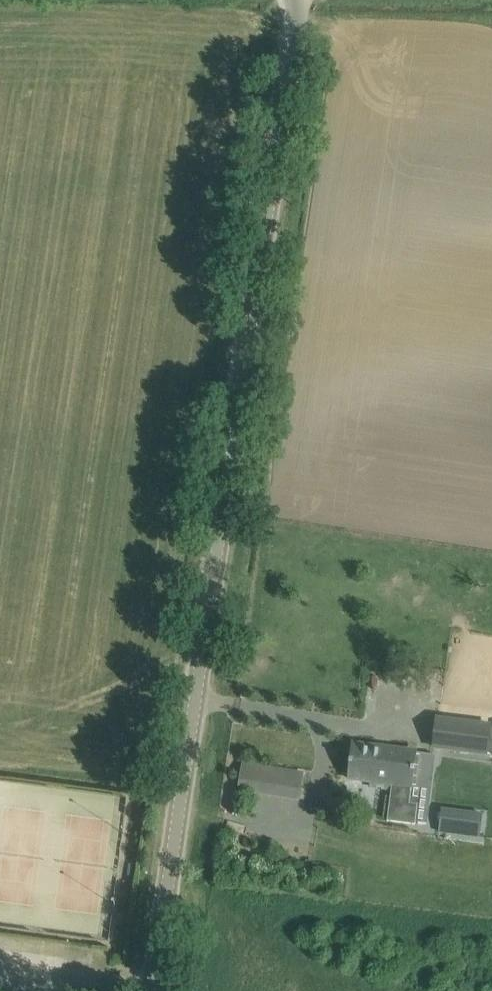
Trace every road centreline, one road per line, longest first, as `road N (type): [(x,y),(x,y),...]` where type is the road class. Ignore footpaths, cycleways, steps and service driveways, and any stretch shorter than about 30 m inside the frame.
road 1 (tertiary): [(152,990),(296,0)]

